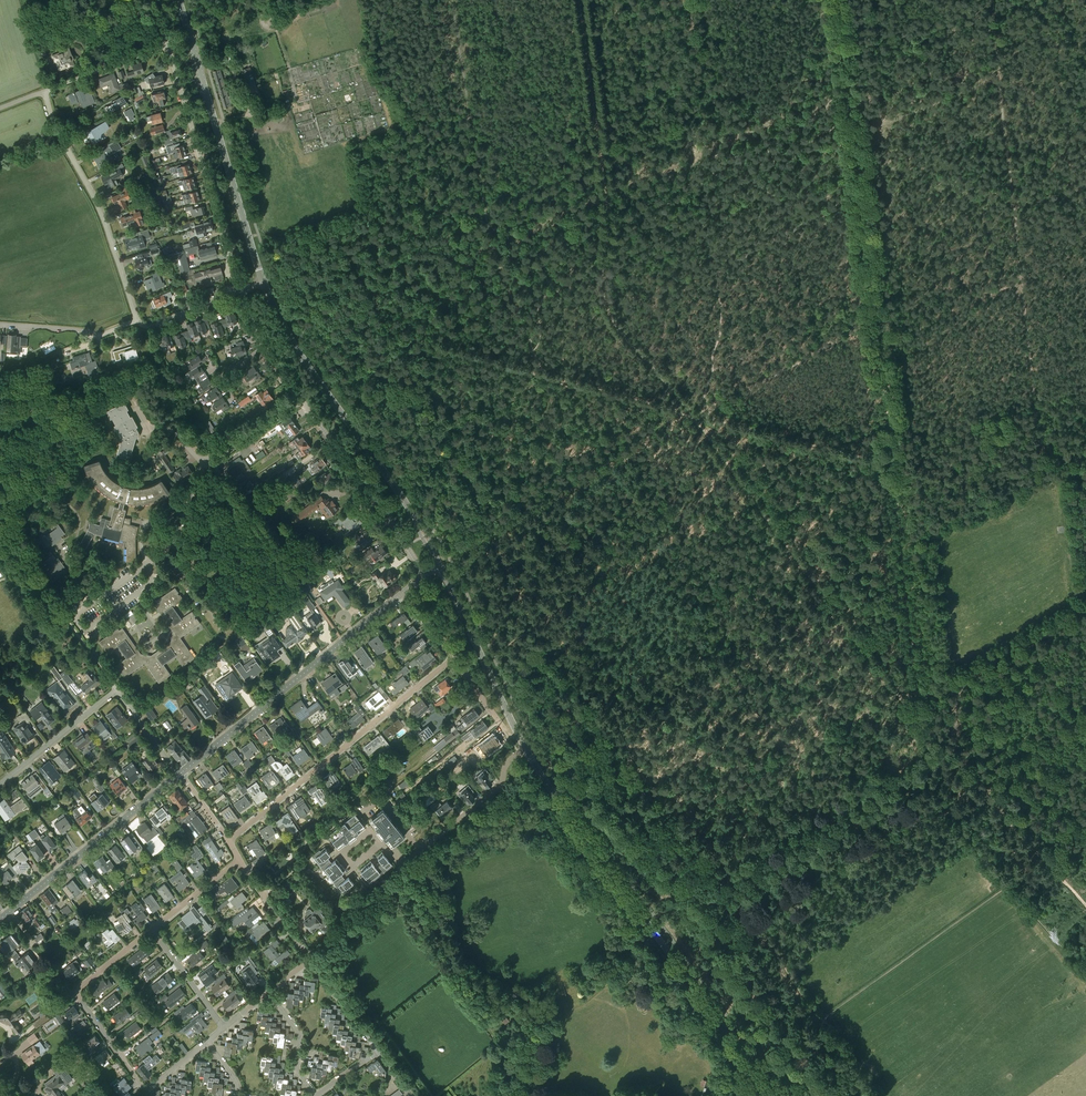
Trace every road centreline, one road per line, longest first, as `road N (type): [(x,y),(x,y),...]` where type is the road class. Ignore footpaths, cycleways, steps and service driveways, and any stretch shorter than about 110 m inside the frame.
road 1 (track): [(850,102),(918,696)]
road 2 (track): [(377,307),(371,296),(821,103),(850,98)]
road 3 (track): [(855,332),(449,558)]
road 4 (track): [(694,417),(621,332),(603,298),(607,204),(578,0)]
road 5 (secondary): [(774,1095),(526,749)]
road 6 (residential): [(241,290),(151,326),(140,323),(105,220),(44,91)]
road 7 (track): [(307,955),(539,771)]
road 8 (secondary): [(263,281),(179,0)]
road 9 (residential): [(229,840),(453,658)]
road 10 (residential): [(181,773),(405,591)]
road 11 (secondary): [(413,514),(301,355),(263,281)]
road 12 (unclassified): [(241,290),(167,45)]
road 13 (residential): [(181,773),(116,692),(0,784)]
road 14 (track): [(1021,281),(995,41)]
road 15 (residential): [(0,919),(181,773)]
road 16 (track): [(830,603),(694,417)]
road 17 (track): [(1044,862),(892,689)]
road 18 (residential): [(149,1088),(77,994),(153,930)]
road 19 (unclassified): [(425,574),(303,401)]
road 20 (secondary): [(526,749),(440,567)]
road 21 (residential): [(526,749),(508,762),(499,786),(405,863),(381,845)]
road 22 (track): [(1053,466),(1040,460),(1021,281)]
road 23 (track): [(919,702),(1085,607)]
road 24 (residential): [(201,470),(171,545),(83,609)]
road 25 (track): [(876,333),(896,334),(1021,281)]
road 26 (track): [(854,134),(999,80)]
road 27 (track): [(371,296),(341,255),(249,236)]
road 28 (residential): [(44,91),(167,45)]
road 29 (residential): [(311,959),(239,860)]
road 30 (residential): [(224,1028),(153,930)]

